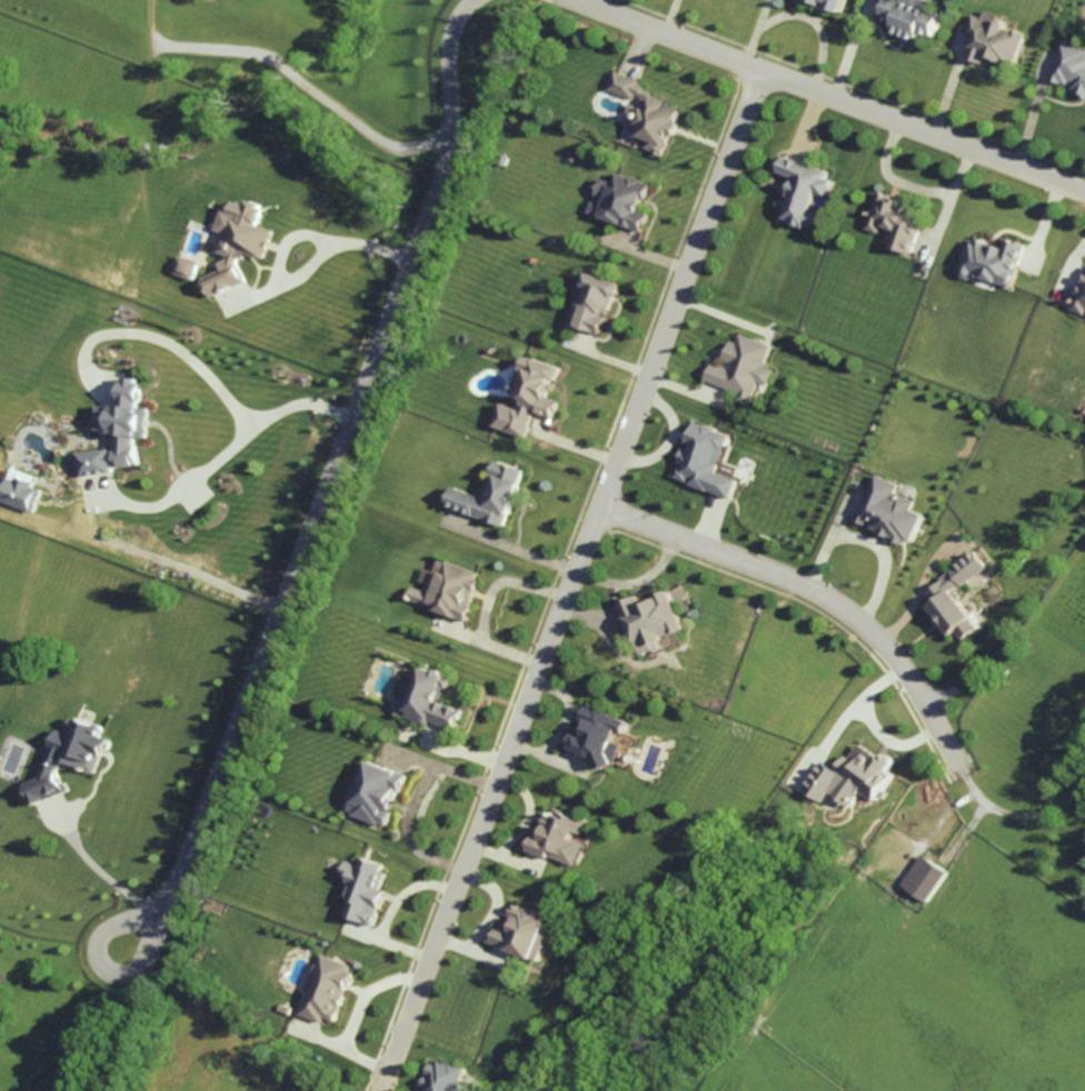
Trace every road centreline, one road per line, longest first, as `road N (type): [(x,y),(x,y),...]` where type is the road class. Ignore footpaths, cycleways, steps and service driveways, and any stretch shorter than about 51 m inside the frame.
road 1 (residential): [(757,68),(380,1090)]
road 2 (residential): [(473,0),(448,36),(444,168),(167,900),(123,950)]
road 3 (residential): [(1084,194),(569,0)]
road 4 (residential): [(596,508),(809,583),(883,647),(955,763)]

